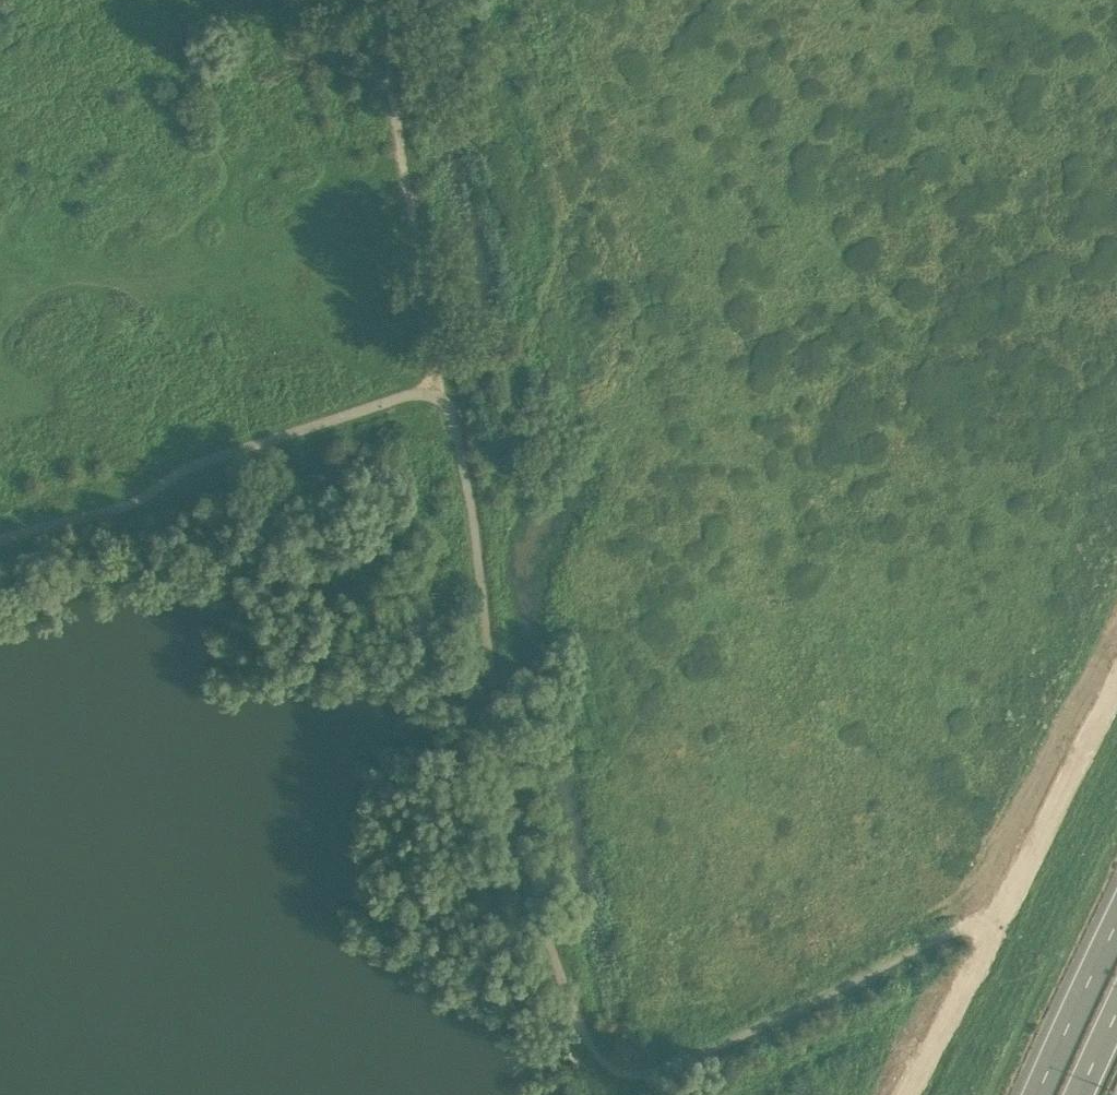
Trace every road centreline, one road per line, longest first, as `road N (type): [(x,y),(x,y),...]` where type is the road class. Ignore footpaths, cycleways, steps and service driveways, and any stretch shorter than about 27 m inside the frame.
road 1 (primary): [(1116,937),(1040,1094)]

